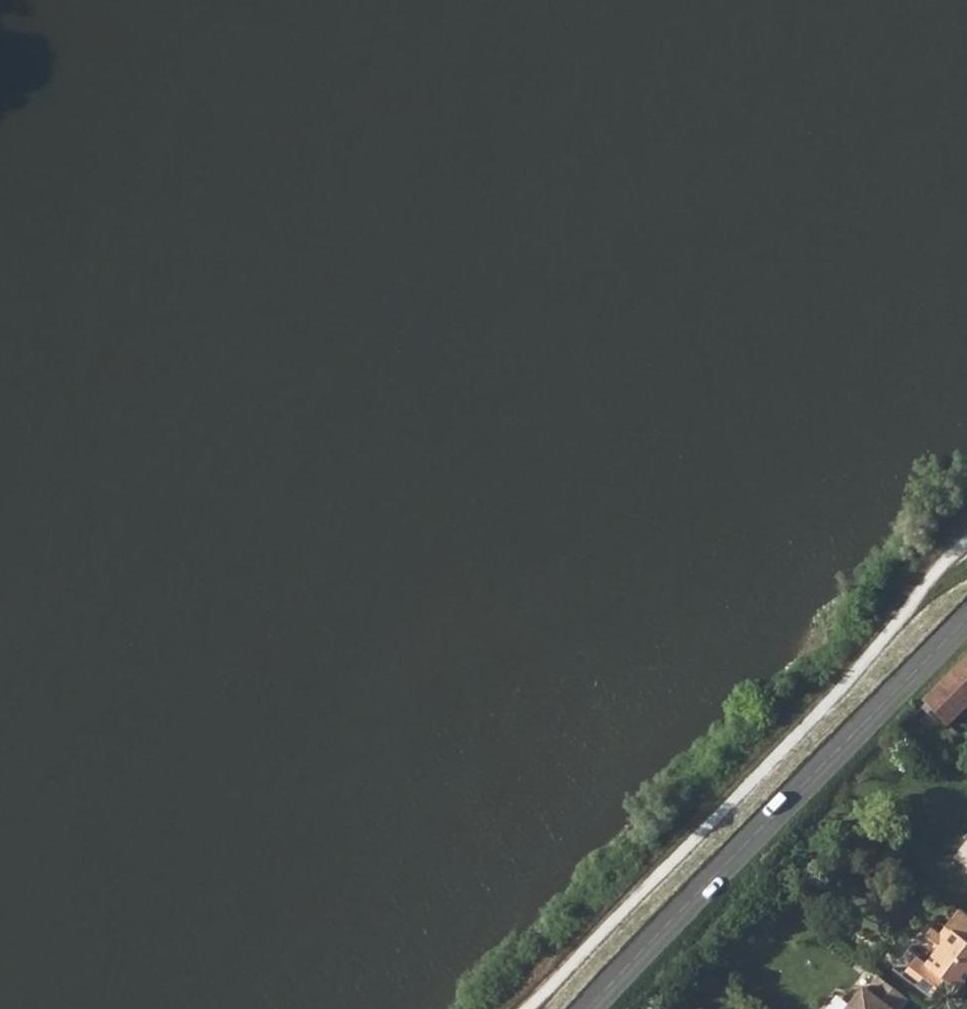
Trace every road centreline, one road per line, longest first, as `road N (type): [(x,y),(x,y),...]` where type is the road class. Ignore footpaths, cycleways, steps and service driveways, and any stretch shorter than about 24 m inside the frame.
road 1 (secondary): [(966,620),(588,1008)]

